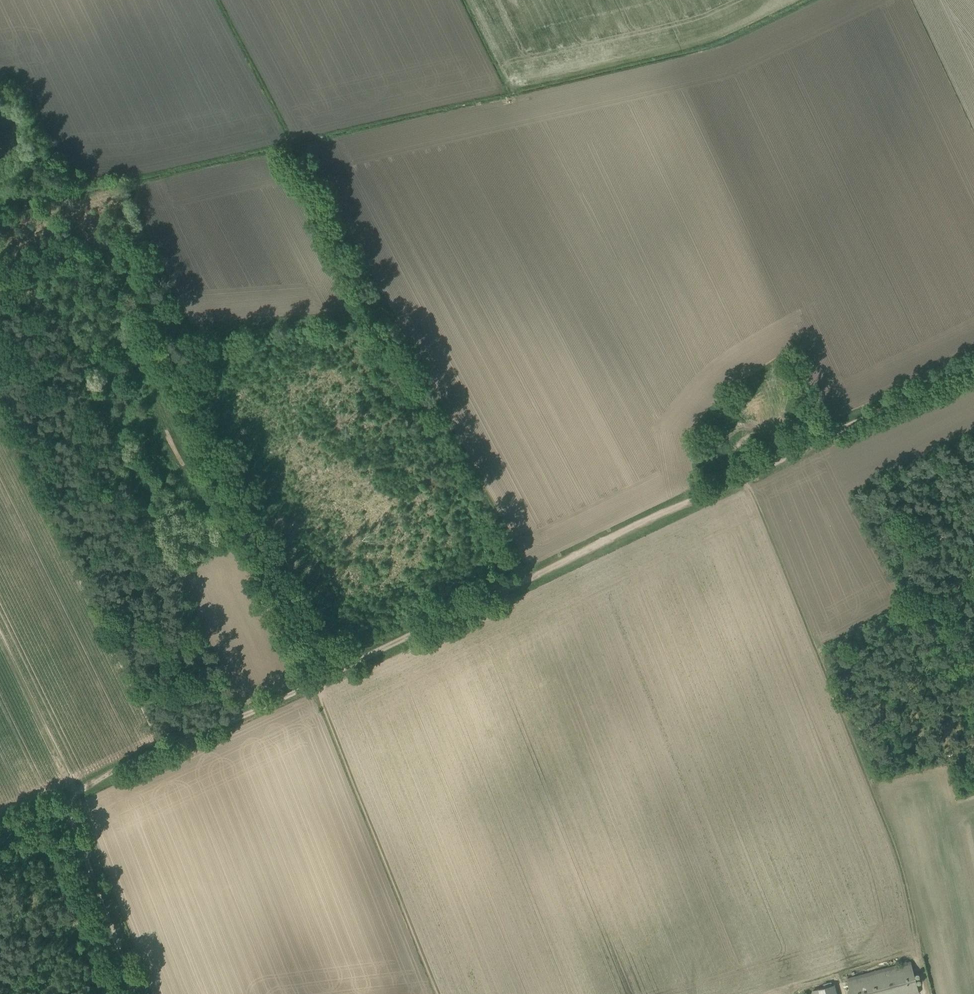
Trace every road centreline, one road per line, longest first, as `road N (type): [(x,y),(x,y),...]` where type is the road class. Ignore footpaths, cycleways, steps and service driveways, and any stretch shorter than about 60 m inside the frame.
road 1 (track): [(973,367),(103,776),(77,793),(69,813)]
road 2 (track): [(440,993),(315,683)]
road 3 (track): [(69,813),(138,993)]

